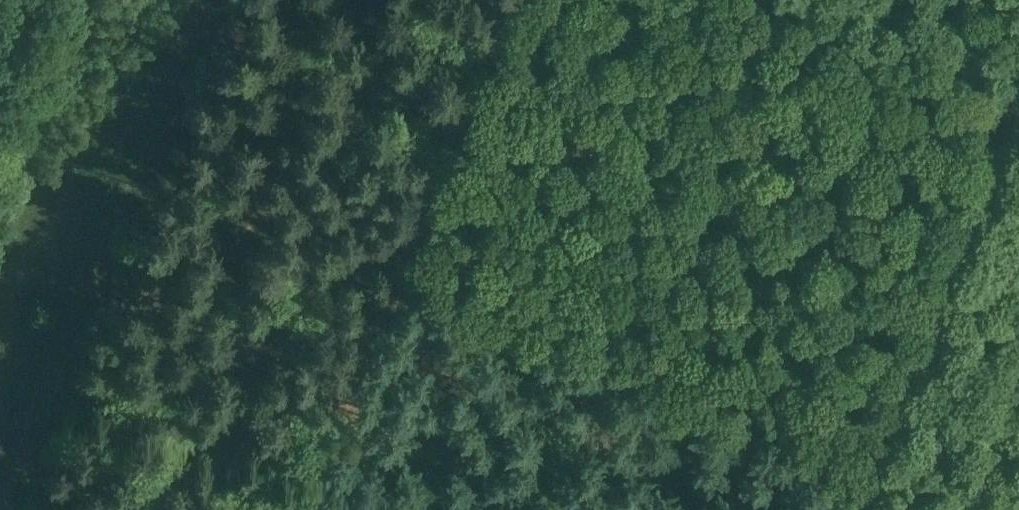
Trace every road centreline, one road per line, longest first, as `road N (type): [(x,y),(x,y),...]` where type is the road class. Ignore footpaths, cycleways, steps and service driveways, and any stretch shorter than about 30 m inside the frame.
road 1 (track): [(847,509),(1018,80)]

